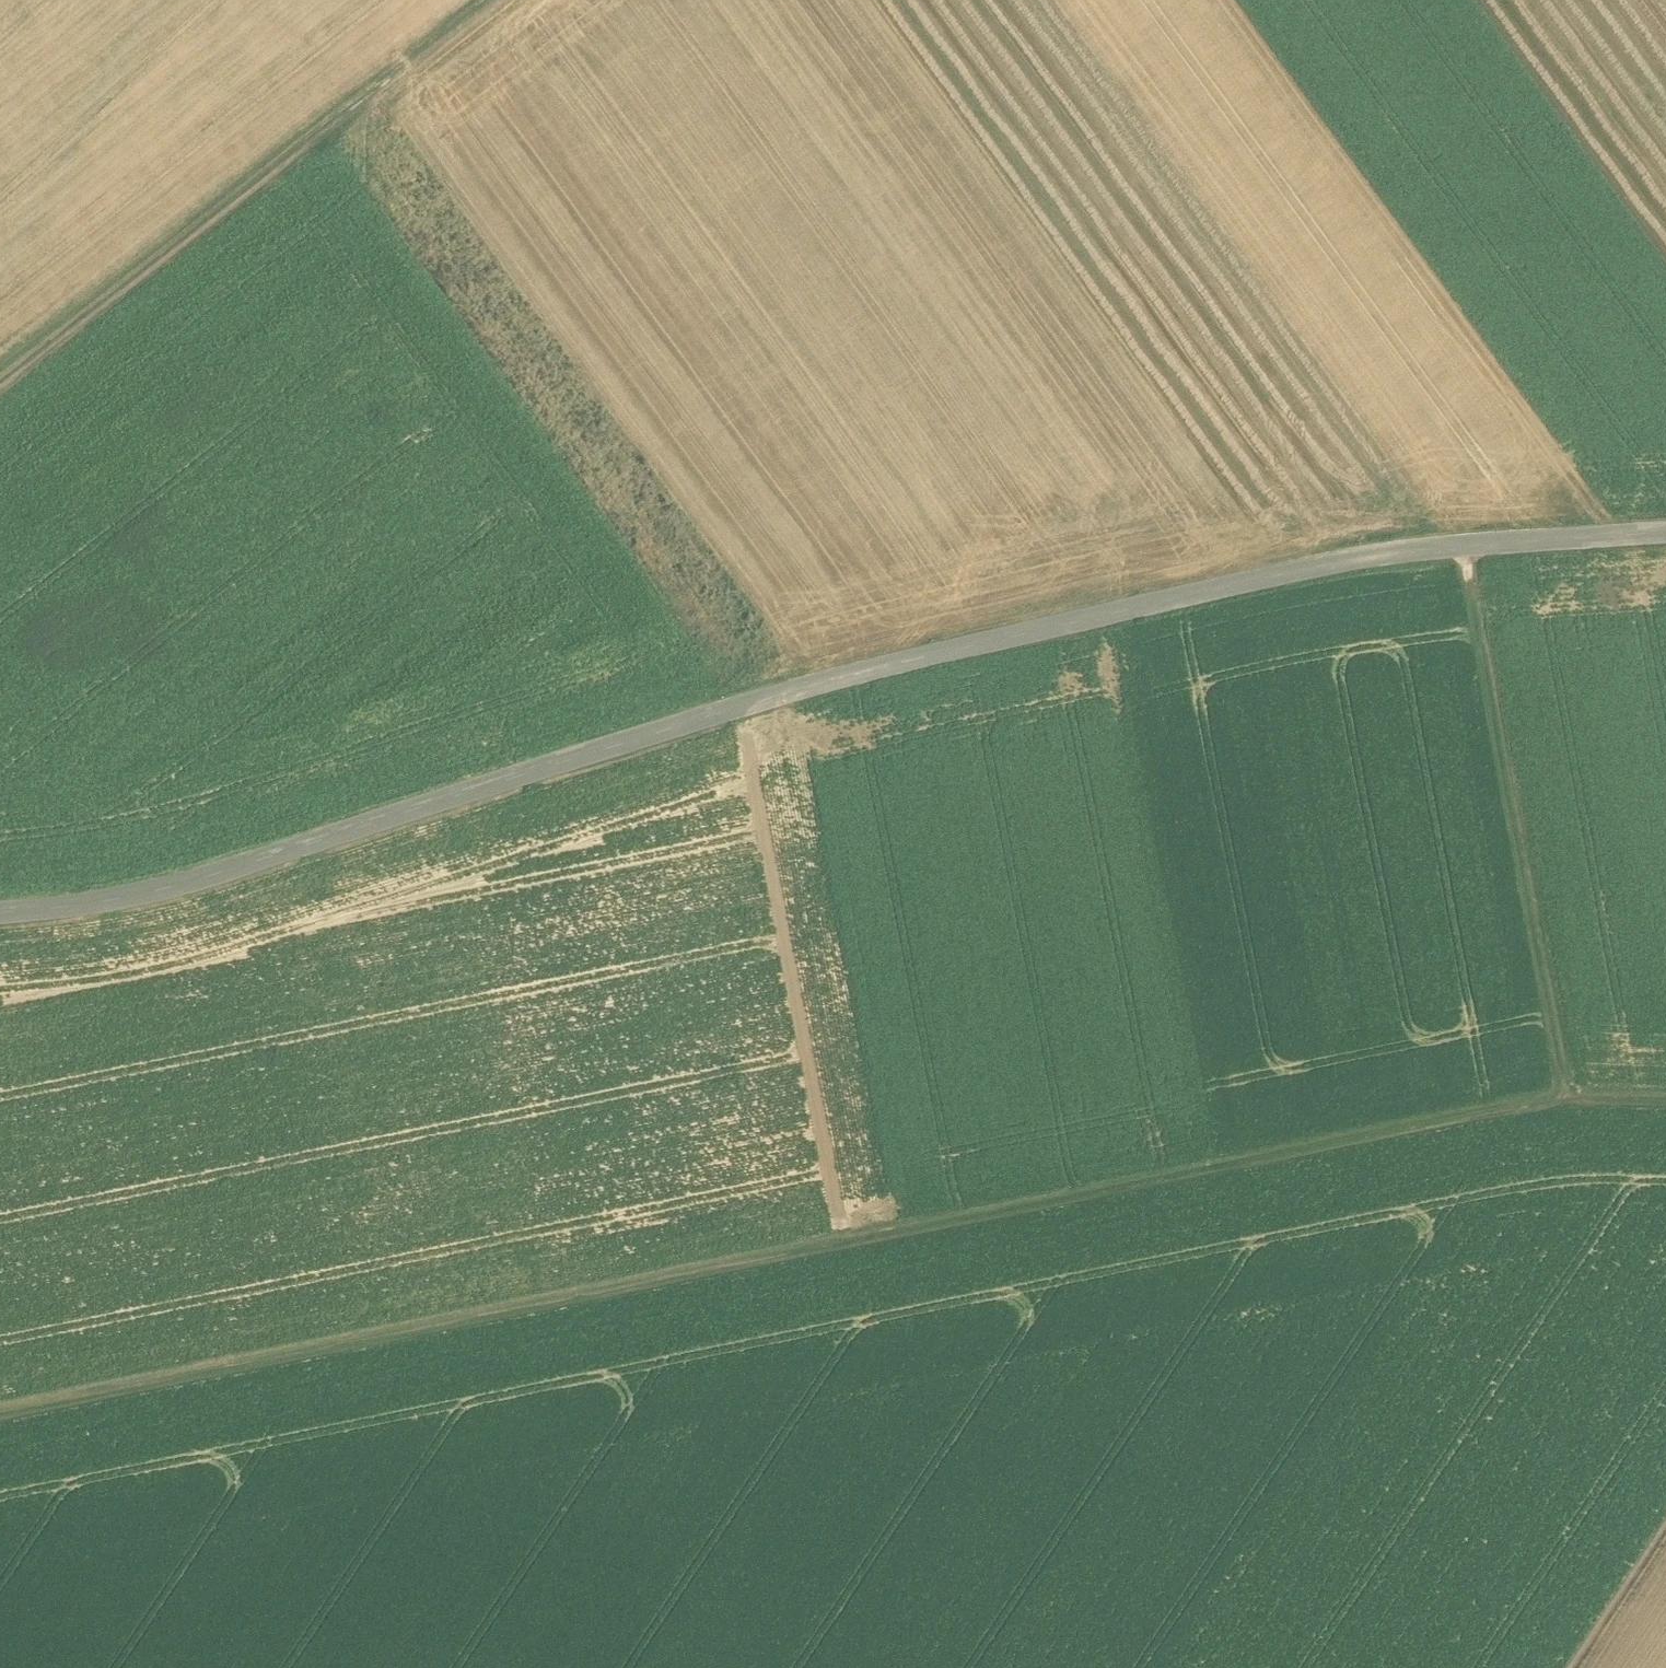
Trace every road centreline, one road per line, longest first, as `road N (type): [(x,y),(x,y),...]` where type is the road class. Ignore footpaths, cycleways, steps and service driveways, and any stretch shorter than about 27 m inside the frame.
road 1 (tertiary): [(0,911),(167,890),(876,665),(1346,560),(1665,533)]
road 2 (track): [(0,1413),(1547,1103),(1665,1101)]
road 3 (track): [(498,0),(0,389)]
road 4 (track): [(1467,547),(1575,1099)]

